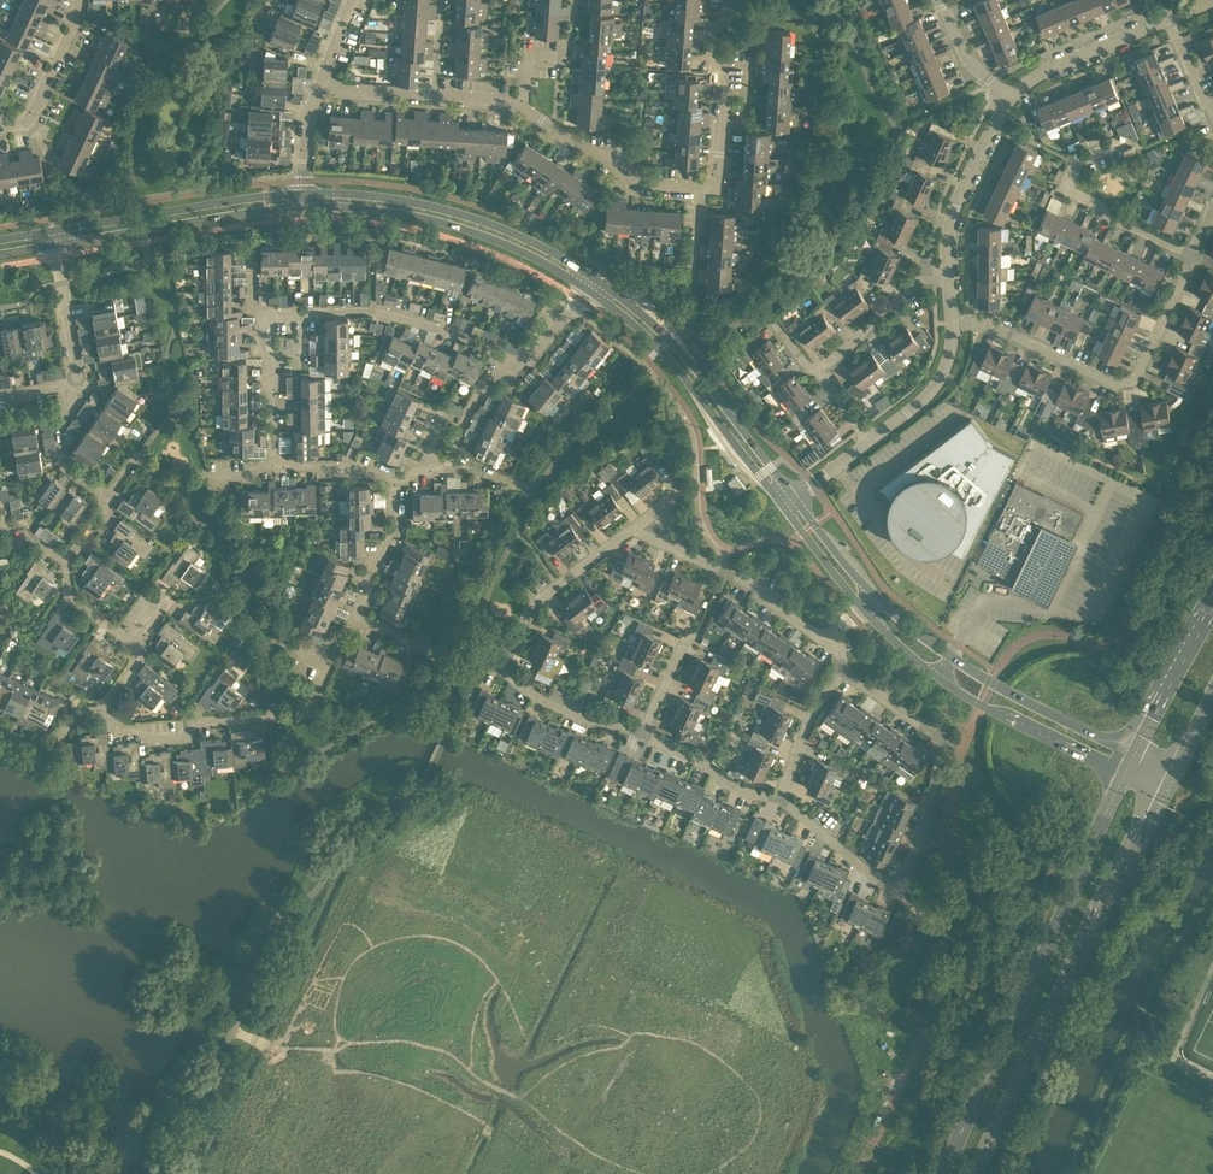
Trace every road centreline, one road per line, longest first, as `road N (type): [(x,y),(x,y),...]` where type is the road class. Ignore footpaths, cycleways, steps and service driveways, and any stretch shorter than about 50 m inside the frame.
road 1 (secondary): [(1125,773),(943,1173)]
road 2 (secondary): [(973,1173),(1172,782)]
road 3 (residential): [(841,668),(942,738),(931,804),(898,884),(881,883),(778,799)]
road 4 (residential): [(640,733),(540,698),(498,670),(531,607),(632,530)]
road 5 (residential): [(954,321),(990,321),(1114,383),(1131,382),(1191,259)]
road 6 (tertiary): [(303,200),(383,203),(472,224),(590,284)]
road 7 (tertiary): [(590,284),(689,372),(791,504)]
road 8 (tertiary): [(900,627),(923,660),(982,701),(1125,773)]
road 9 (residential): [(265,312),(372,309),(525,364)]
road 10 (tertiary): [(1134,754),(900,627)]
road 11 (tertiary): [(55,238),(303,200)]
road 12 (residential): [(1191,259),(1117,227),(1110,215),(1065,192),(1081,160),(1131,141)]
road 13 (residential): [(632,530),(751,586),(816,635),(832,638)]
road 14 (residential): [(307,710),(198,723),(189,737),(154,739),(118,725),(104,708)]
road 15 (residential): [(699,186),(717,169),(723,84),(709,62),(712,29),(727,16),(728,0)]
road 16 (residential): [(523,106),(637,181),(699,186)]
road 17 (residential): [(949,281),(956,206),(1012,98)]
road 18 (residential): [(1012,98),(1026,82),(1173,18)]
road 19 (secondary): [(1212,603),(1134,754)]
road 20 (residential): [(813,374),(924,285),(949,281)]
road 21 (residential): [(778,799),(732,789),(709,765),(640,733)]
road 22 (residential): [(870,441),(937,386),(954,321)]
road 23 (residential): [(0,126),(33,108),(76,0)]
road 24 (residential): [(277,465),(265,312)]
road 25 (residential): [(398,477),(392,534),(354,617)]
road 26 (residential): [(78,383),(55,238)]
road 27 (residential): [(778,799),(804,727),(841,668)]
road 28 (residential): [(78,383),(80,395),(57,426),(64,463),(110,493)]
road 29 (residential): [(525,364),(486,380),(448,456)]
road 30 (residential): [(104,708),(87,709),(42,753),(0,734)]
road 31 (residential): [(398,477),(370,464),(277,465)]
road 32 (tertiary): [(791,504),(869,600)]
road 33 (residential): [(437,95),(317,87)]

